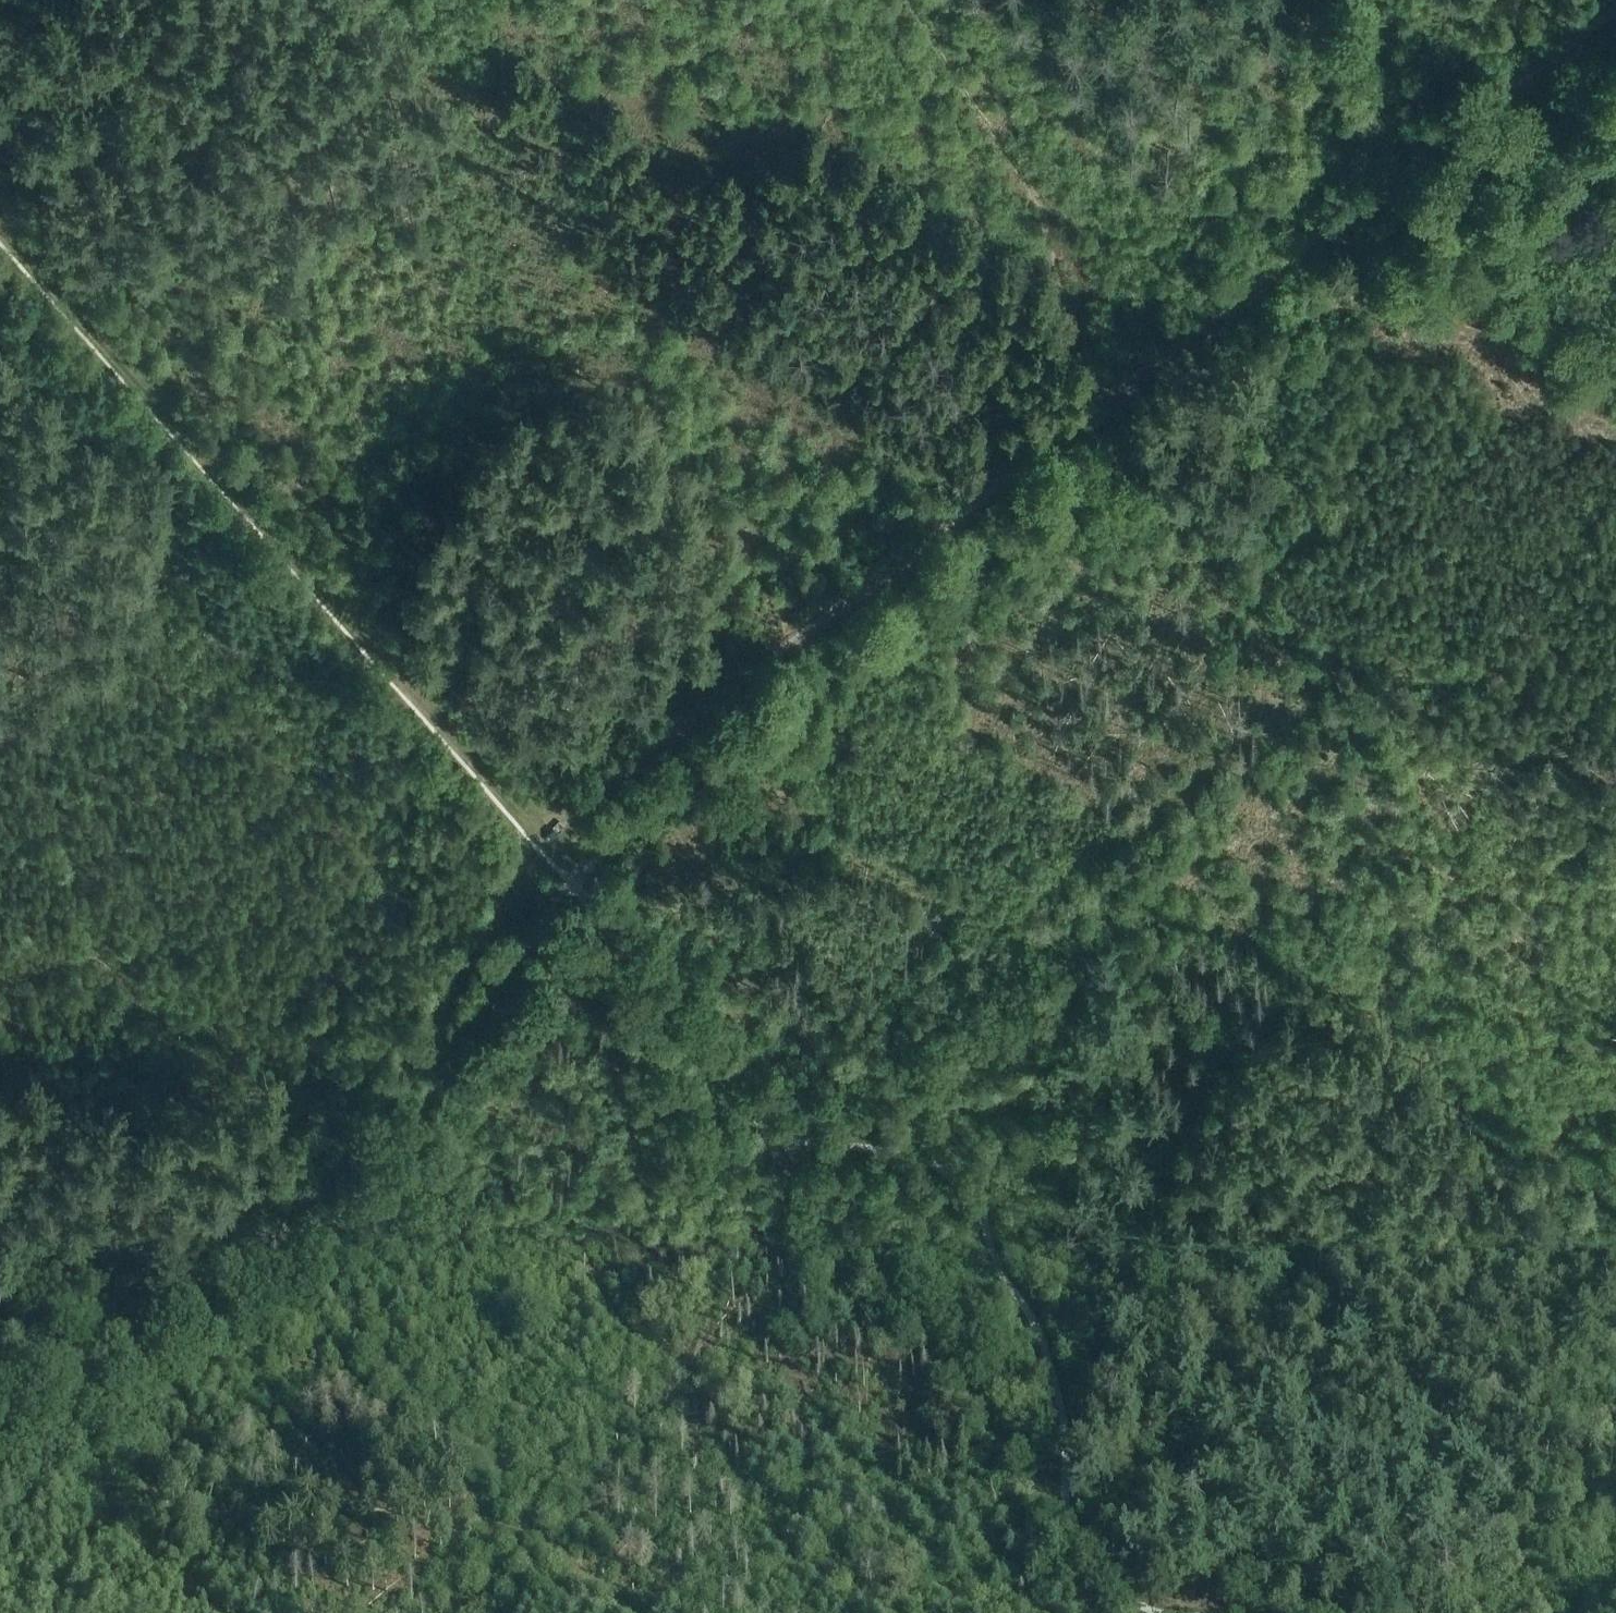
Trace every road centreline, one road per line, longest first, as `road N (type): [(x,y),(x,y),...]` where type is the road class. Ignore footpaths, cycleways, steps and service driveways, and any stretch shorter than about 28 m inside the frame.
road 1 (track): [(1118,400),(573,814),(539,851),(361,1131),(279,1226),(151,1317),(0,1392)]
road 2 (track): [(546,843),(0,224)]
road 3 (track): [(1613,0),(1118,400)]
road 4 (track): [(909,0),(1025,175),(1118,400)]

